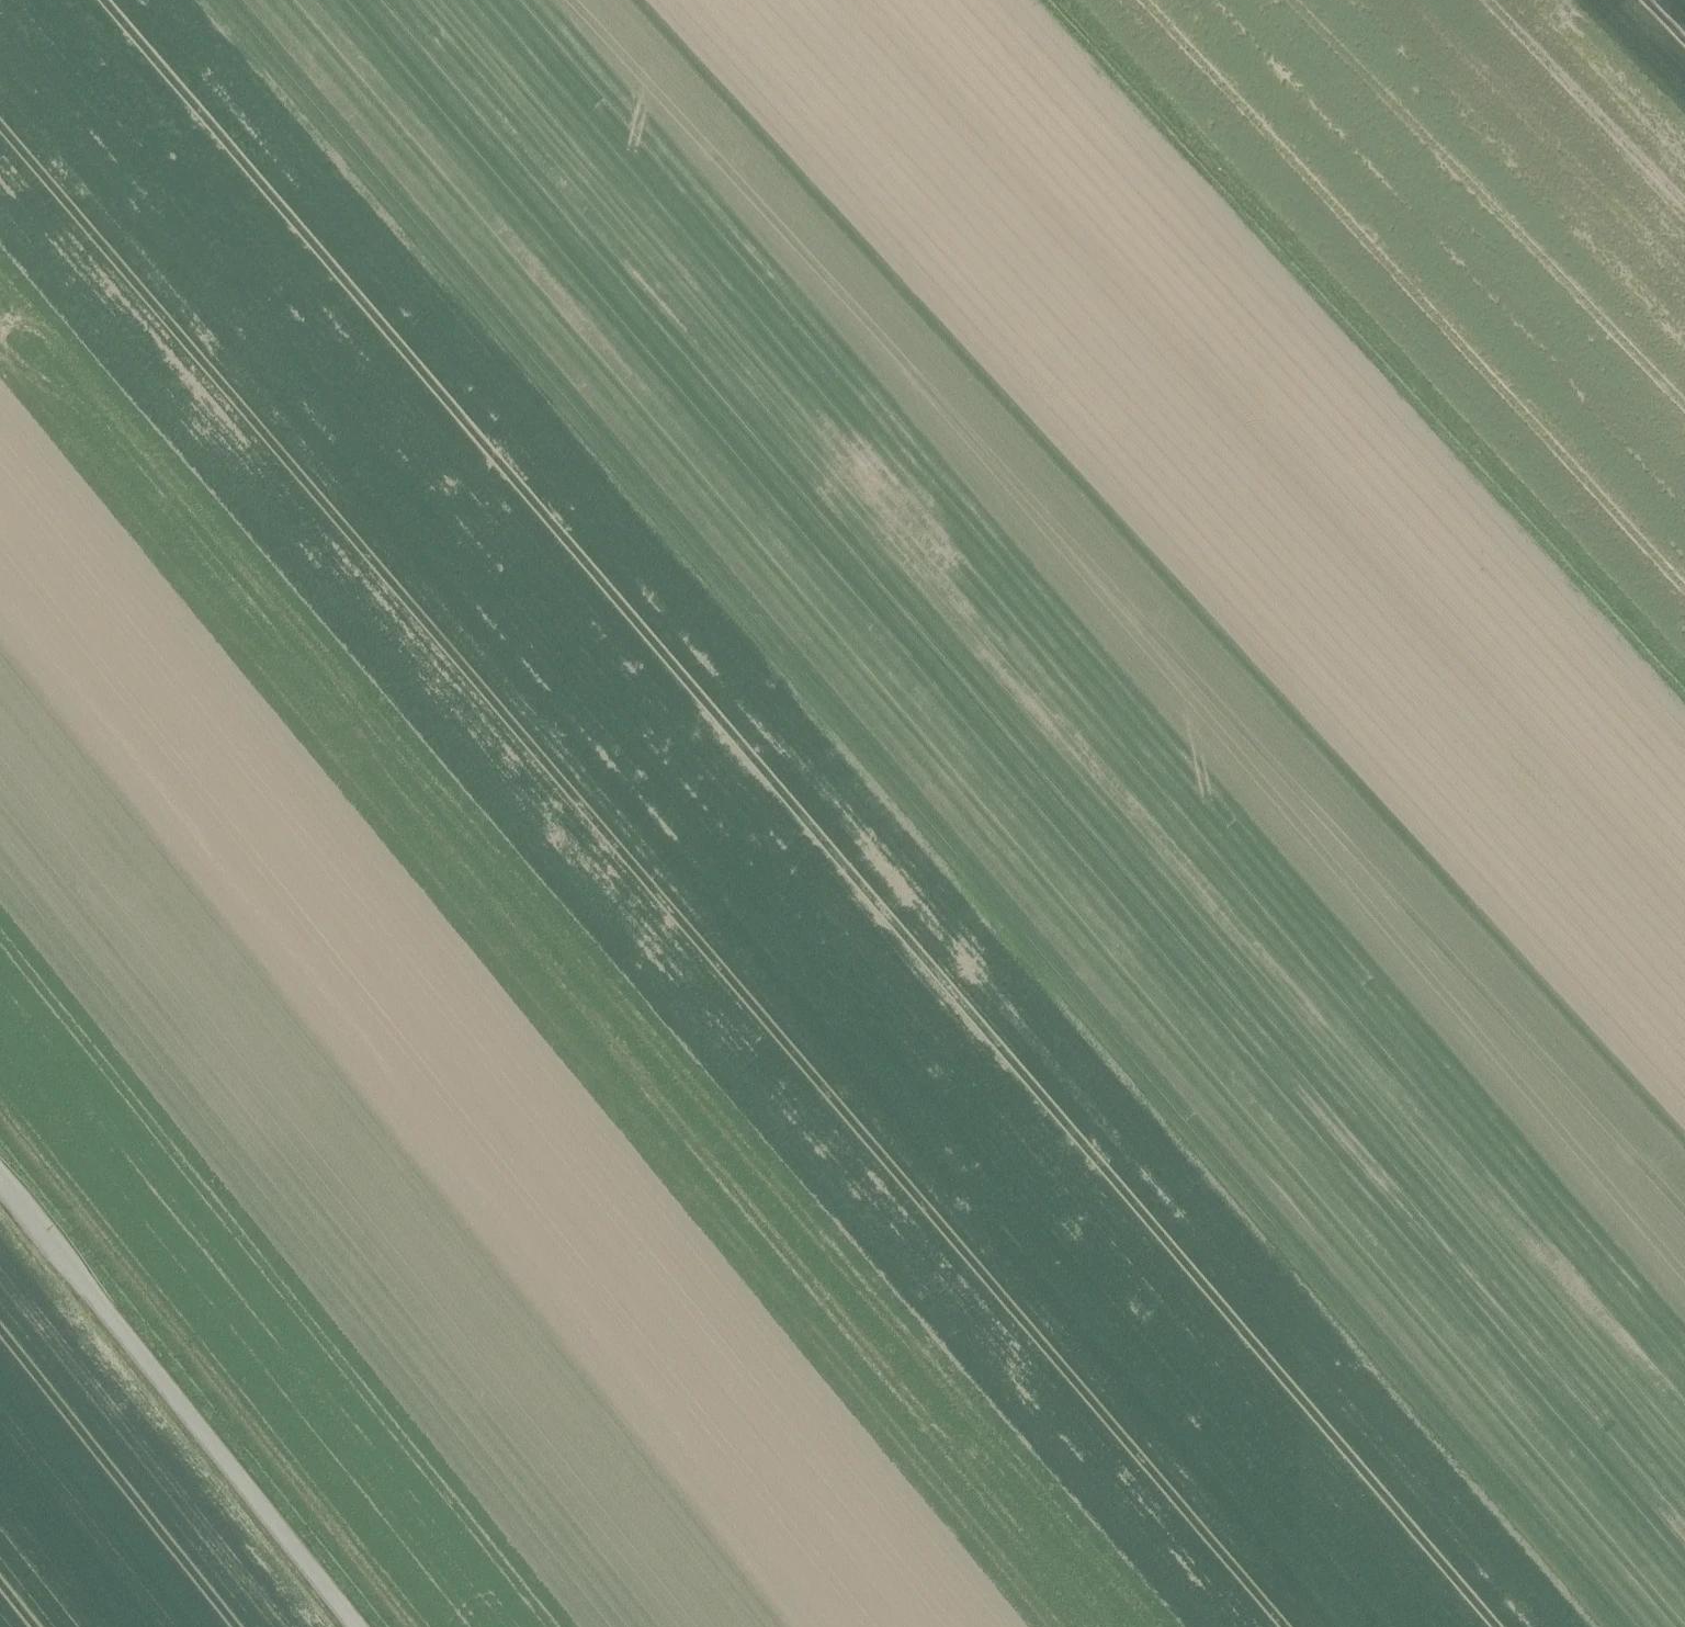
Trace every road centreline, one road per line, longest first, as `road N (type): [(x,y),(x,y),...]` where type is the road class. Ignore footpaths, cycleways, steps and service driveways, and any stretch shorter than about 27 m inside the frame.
road 1 (unclassified): [(366,1626),(0,1167)]

